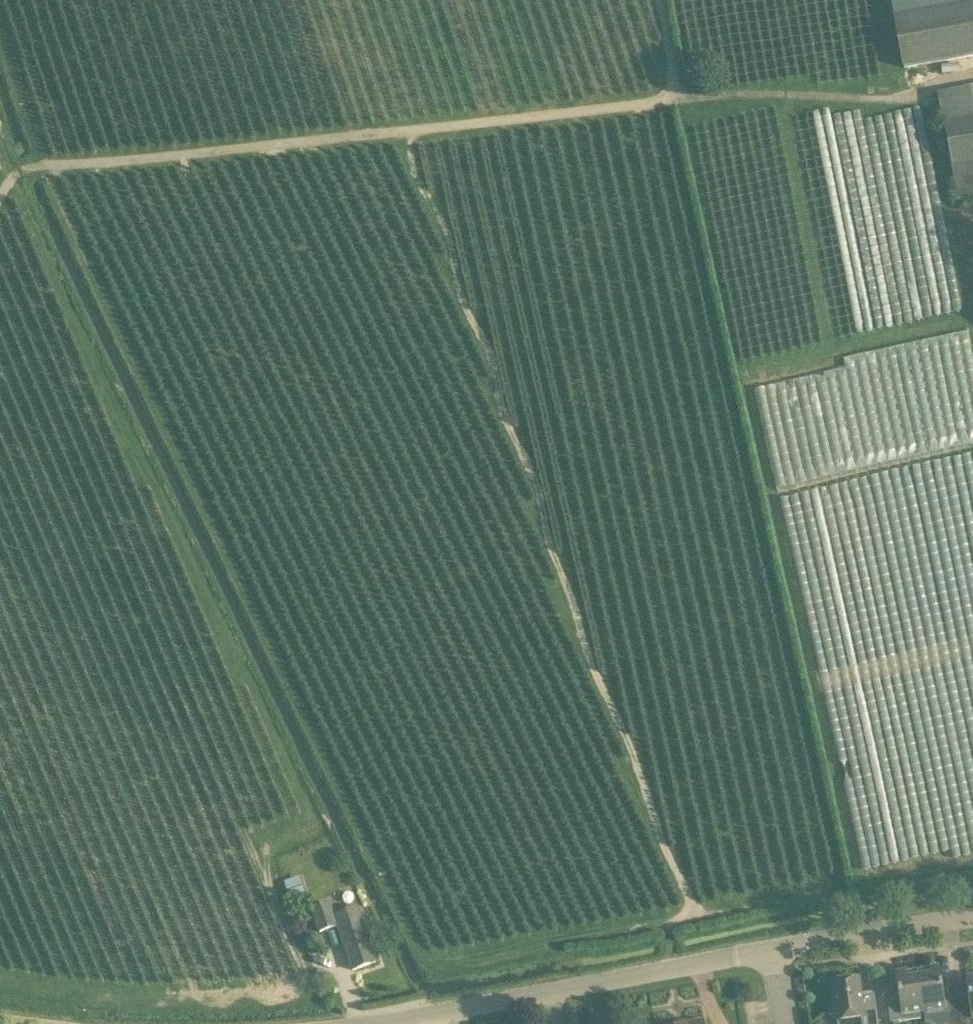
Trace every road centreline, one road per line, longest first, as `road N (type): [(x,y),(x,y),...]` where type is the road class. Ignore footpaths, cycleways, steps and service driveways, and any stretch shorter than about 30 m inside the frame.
road 1 (unclassified): [(368,1023),(583,985)]
road 2 (residential): [(773,951),(972,920)]
road 3 (residential): [(583,985),(773,951)]

